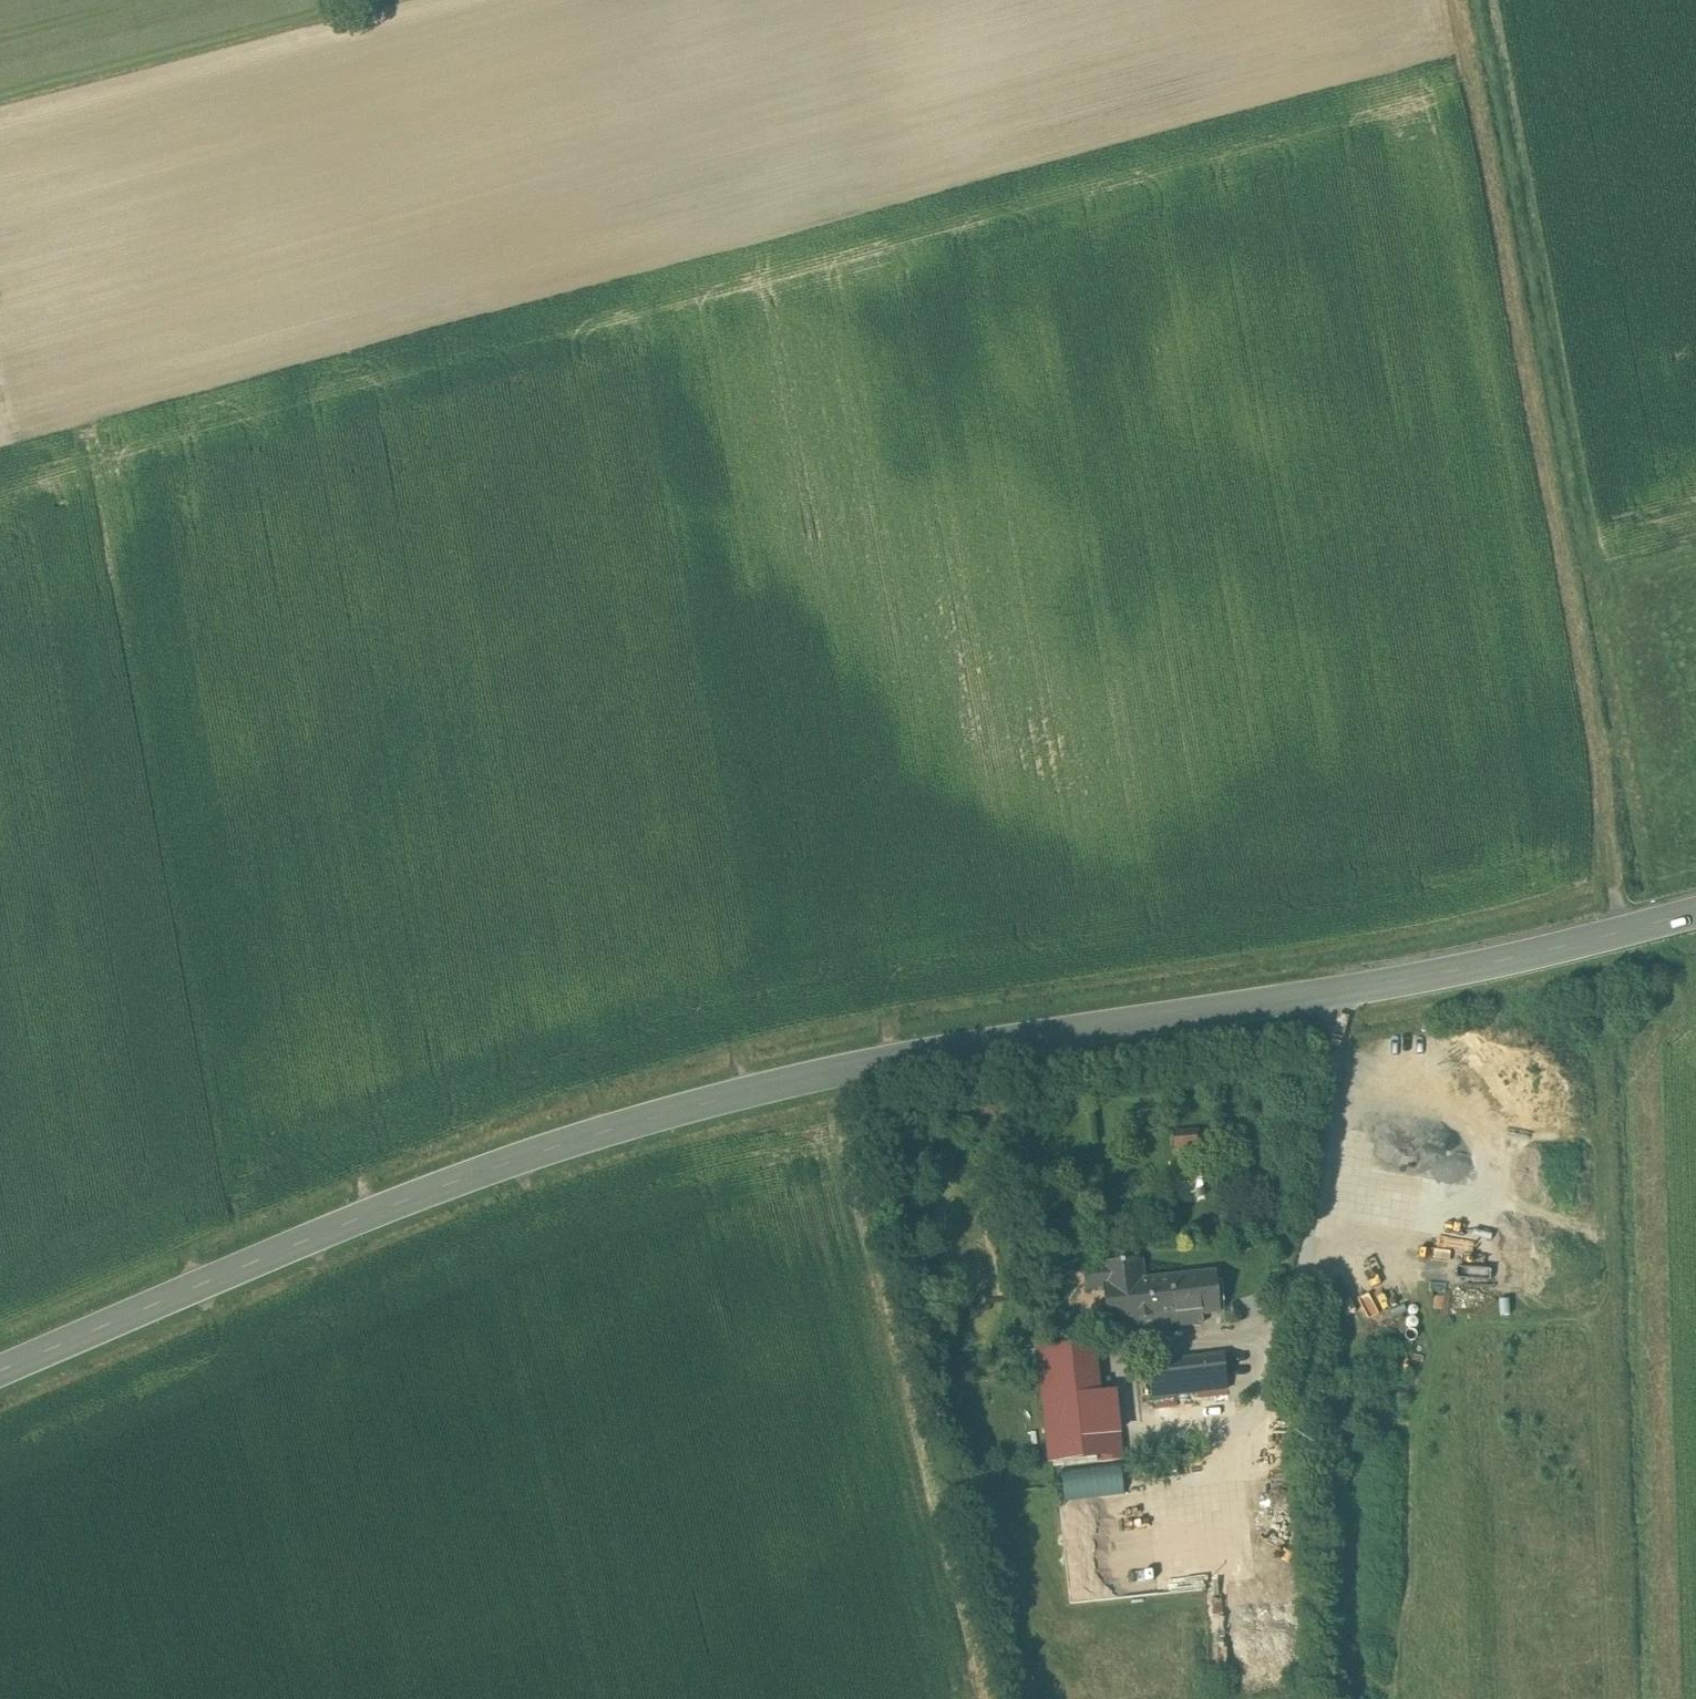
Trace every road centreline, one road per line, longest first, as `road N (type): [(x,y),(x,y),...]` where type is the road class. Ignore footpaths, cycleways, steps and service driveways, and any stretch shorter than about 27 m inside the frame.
road 1 (primary): [(0,1368),(429,1182),(659,1106),(879,1060),(1375,982),(1695,909)]

